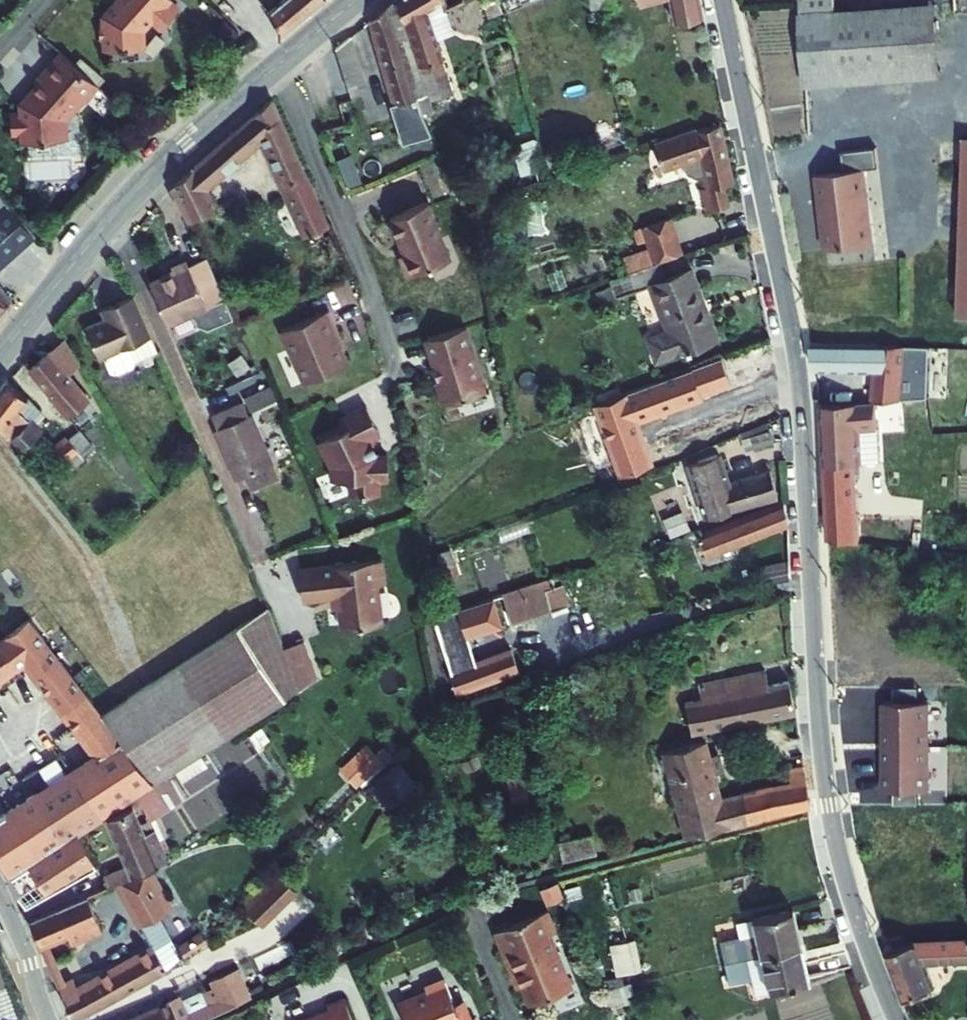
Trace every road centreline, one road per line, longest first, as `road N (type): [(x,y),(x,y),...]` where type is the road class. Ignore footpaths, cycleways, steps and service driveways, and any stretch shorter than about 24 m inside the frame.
road 1 (residential): [(720,0),(791,348),(830,814),(857,925),(895,1019)]
road 2 (tertiary): [(357,0),(135,194),(0,356)]
road 3 (residential): [(51,1019),(0,897)]

